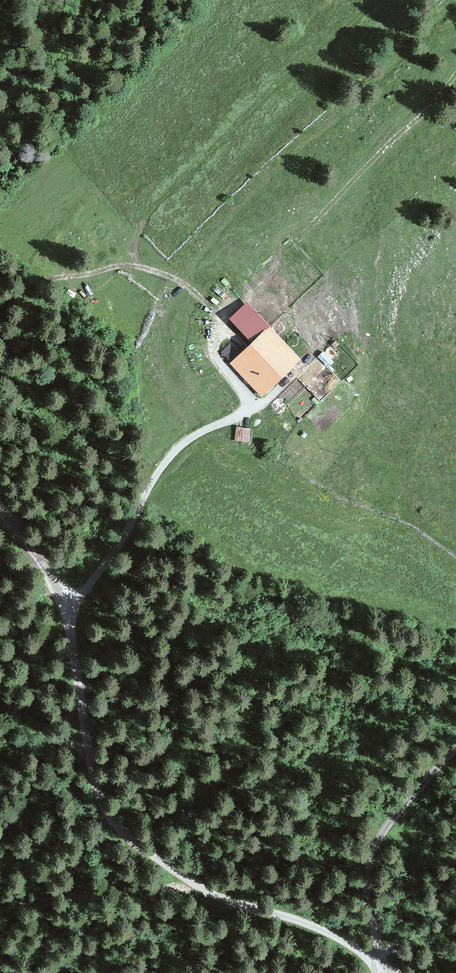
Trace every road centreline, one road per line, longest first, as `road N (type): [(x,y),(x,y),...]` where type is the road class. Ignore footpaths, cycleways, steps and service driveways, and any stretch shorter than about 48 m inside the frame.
road 1 (unclassified): [(70,612),(98,803),(129,840),(216,892),(305,923),(381,961)]
road 2 (track): [(0,305),(118,266),(178,281),(221,318),(216,356),(255,407)]
road 3 (unclassified): [(255,407),(175,451),(70,612)]
road 4 (unclassified): [(455,749),(384,829),(369,858),(381,961)]
road 5 (unclassified): [(0,505),(70,612)]

